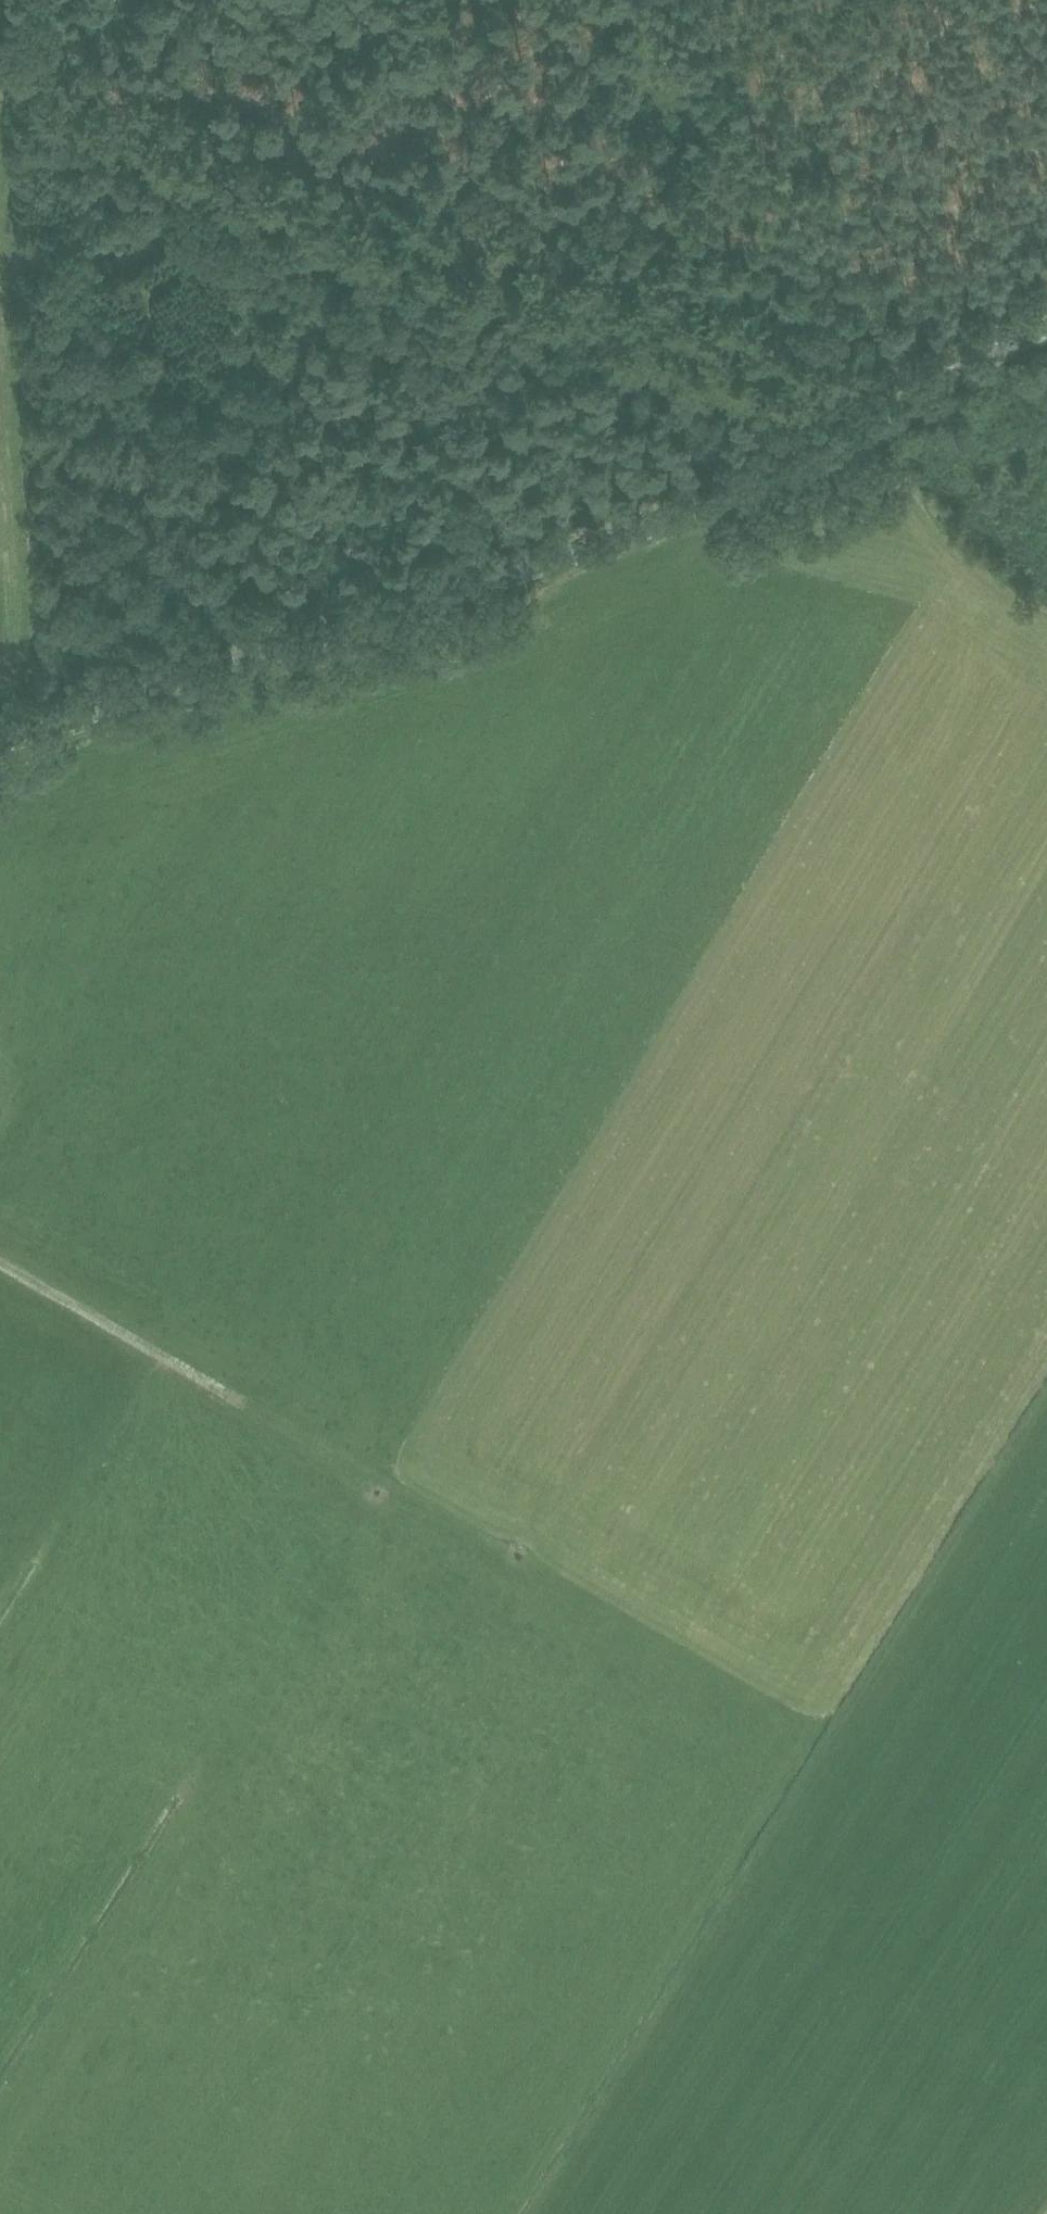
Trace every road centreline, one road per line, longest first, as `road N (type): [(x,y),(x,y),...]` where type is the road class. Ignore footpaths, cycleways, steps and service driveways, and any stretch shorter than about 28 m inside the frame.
road 1 (unclassified): [(0,742),(664,522),(1046,312)]

